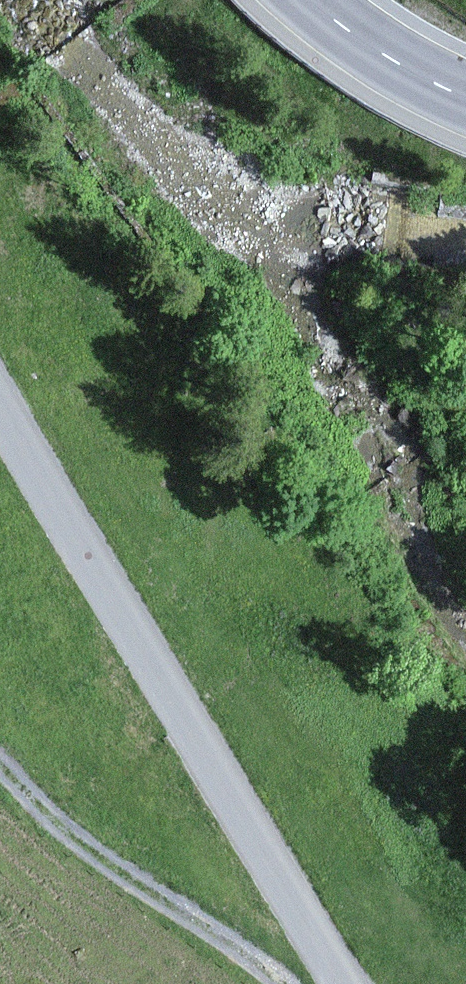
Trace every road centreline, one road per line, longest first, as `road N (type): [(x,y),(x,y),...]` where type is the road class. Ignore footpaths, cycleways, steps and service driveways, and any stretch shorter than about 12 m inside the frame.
road 1 (residential): [(0,405),(344,983)]
road 2 (track): [(281,983),(96,854),(0,758)]
road 3 (secondary): [(310,0),(417,75),(465,95)]

